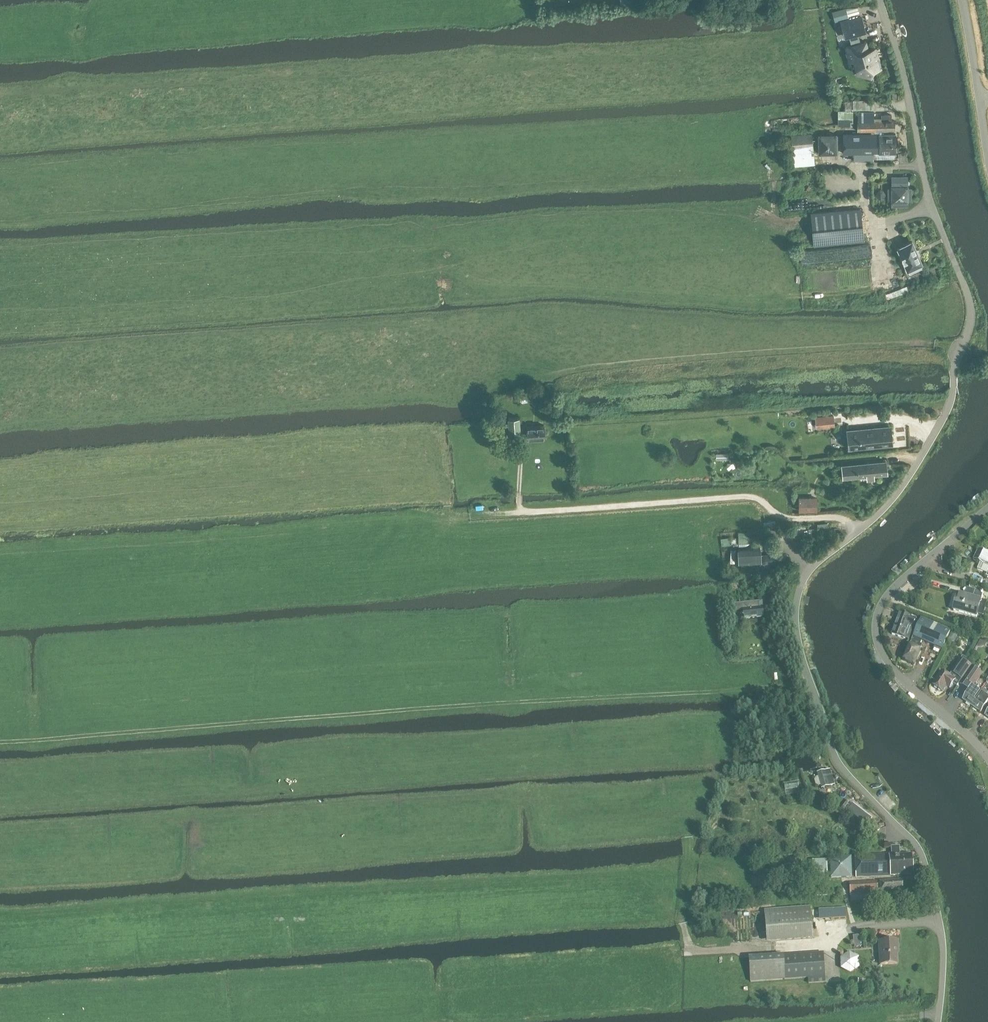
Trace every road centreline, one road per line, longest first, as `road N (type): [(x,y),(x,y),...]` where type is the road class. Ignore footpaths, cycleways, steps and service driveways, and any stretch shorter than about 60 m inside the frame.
road 1 (unclassified): [(937,1021),(941,927),(924,859),(832,750),(796,606),(801,581),(890,503),(945,421),(970,321),(970,299),(937,219),(880,0)]
road 2 (track): [(809,678),(0,740)]
road 3 (track): [(0,519),(377,491),(409,479),(432,480),(456,517),(523,512)]
road 4 (track): [(958,350),(926,343),(608,365),(554,375),(548,387)]
road 5 (track): [(519,504),(523,512),(746,496),(779,516),(844,519),(858,530)]
road 6 (unclassified): [(987,759),(887,661),(876,629),(886,596),(907,572),(987,506)]
road 7 (unclassified): [(987,172),(959,0)]

